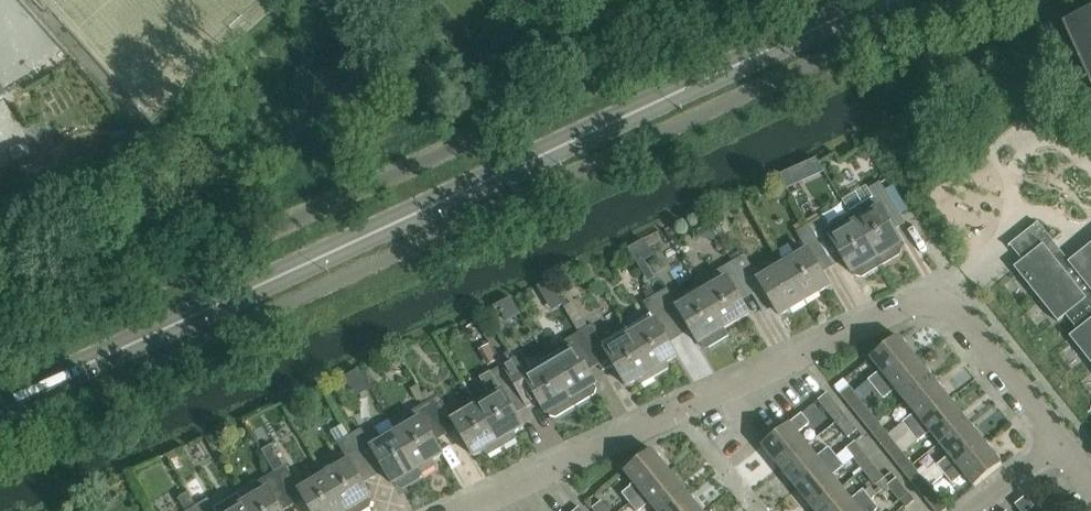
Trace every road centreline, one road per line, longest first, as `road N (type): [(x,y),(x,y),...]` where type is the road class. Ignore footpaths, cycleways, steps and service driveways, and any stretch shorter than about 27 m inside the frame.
road 1 (secondary): [(0,402),(876,0)]
road 2 (residential): [(1057,442),(952,306),(934,300),(480,510)]

